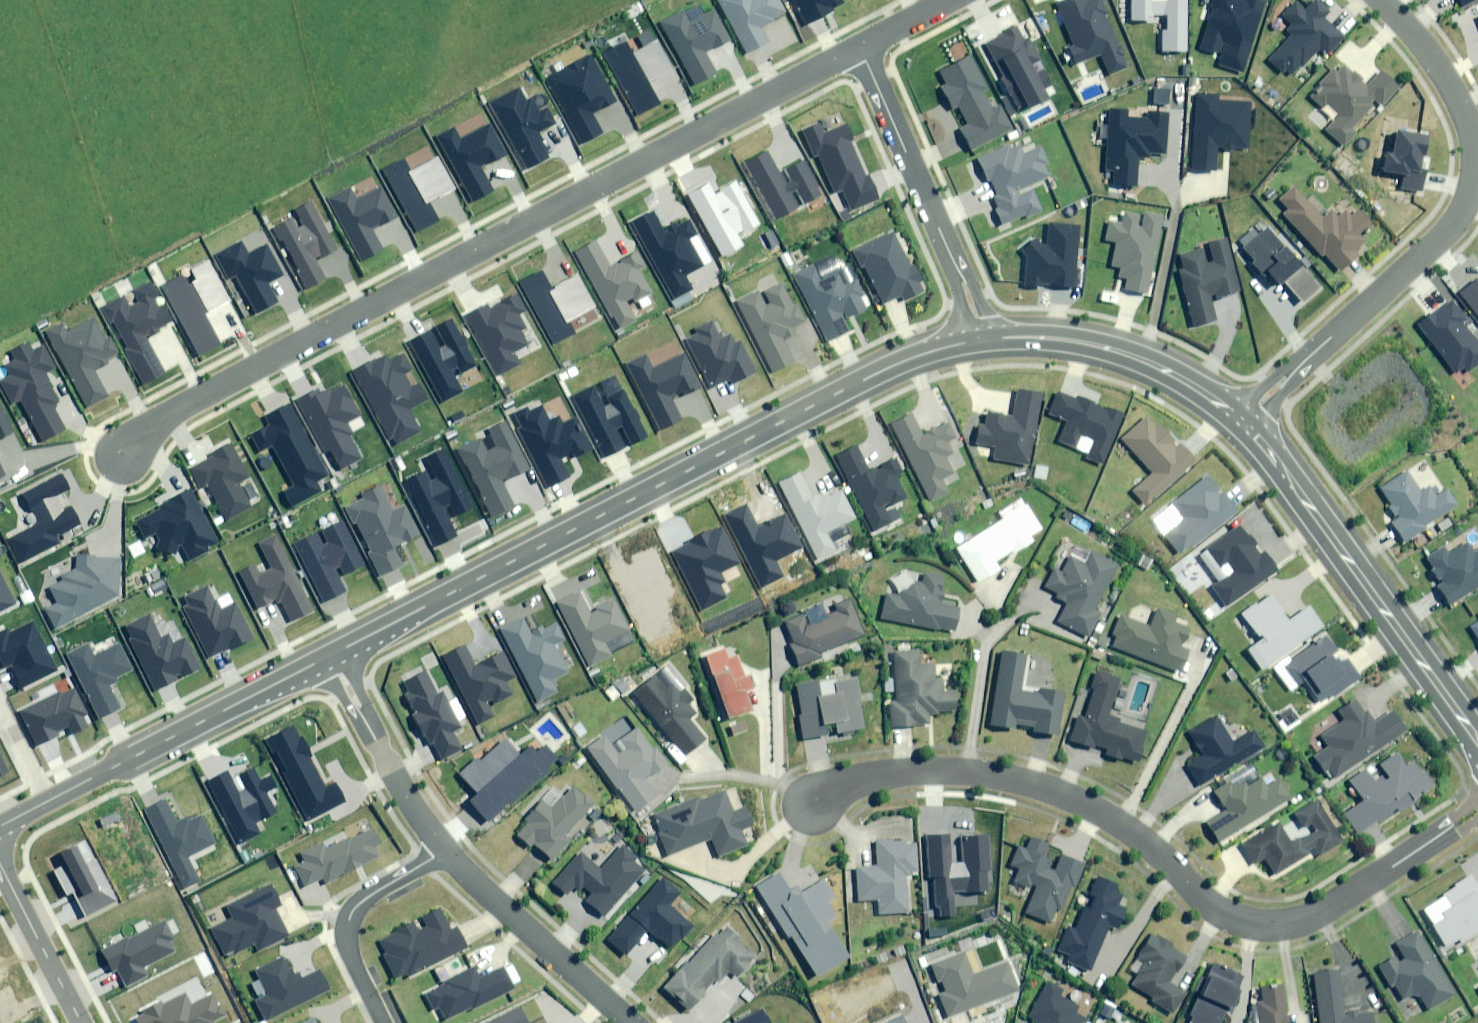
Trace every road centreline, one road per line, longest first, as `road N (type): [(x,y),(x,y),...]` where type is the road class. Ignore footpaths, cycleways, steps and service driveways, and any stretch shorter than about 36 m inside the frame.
road 1 (residential): [(122,455),(189,401),(860,48)]
road 2 (residential): [(1477,811),(1325,910),(1276,925),(1235,918),(1125,831),(1042,787),(954,773),(883,776),(816,802)]
road 3 (tertiary): [(331,657),(904,361),(982,340)]
road 4 (residential): [(1241,421),(1444,235),(1473,190),(1471,125),(1458,95),(1383,0)]
road 5 (tertiary): [(1241,421),(1477,748)]
road 6 (tertiary): [(49,801),(331,657)]
road 7 (residential): [(982,340),(860,48)]
road 8 (tertiary): [(982,340),(1092,343),(1189,381),(1241,421)]
road 9 (residential): [(445,853),(634,1022)]
road 10 (residential): [(331,657),(445,853)]
road 11 (residential): [(383,1022),(350,959),(349,927),(372,898),(445,853)]
road 12 (residential): [(83,1022),(0,865)]

